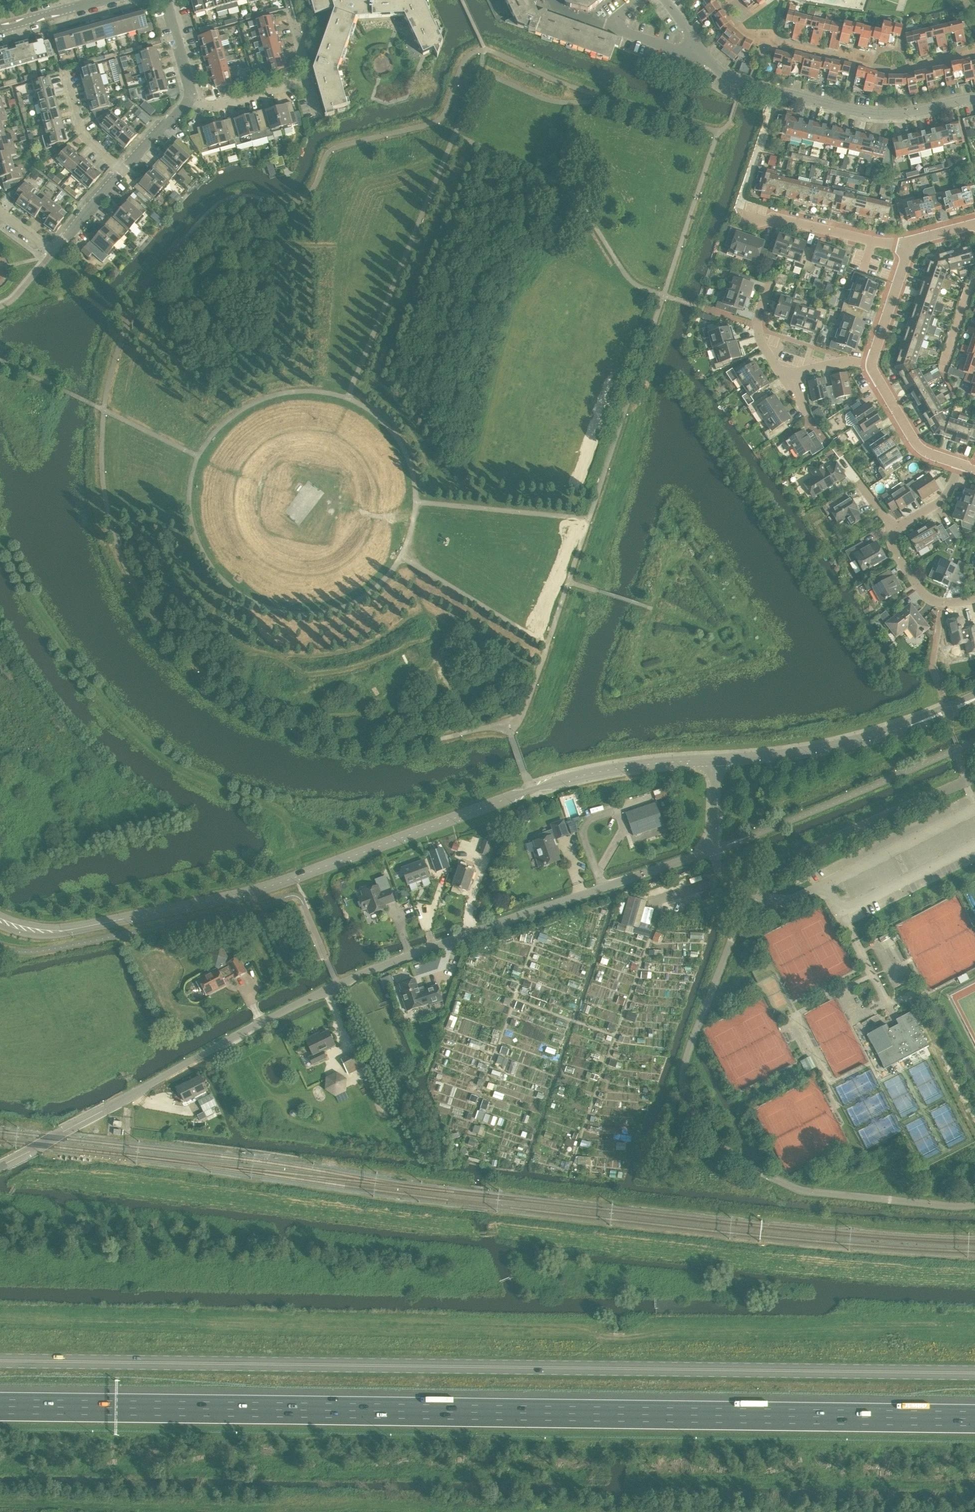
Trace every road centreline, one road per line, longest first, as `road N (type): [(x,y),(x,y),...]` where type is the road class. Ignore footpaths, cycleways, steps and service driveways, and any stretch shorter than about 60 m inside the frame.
road 1 (track): [(0,1319),(605,1336),(974,1328)]
road 2 (motorway): [(974,1419),(0,1406)]
road 3 (secondary): [(974,1373),(0,1362)]
road 4 (unclassified): [(0,1166),(383,965),(712,852),(714,760)]
road 5 (tertiary): [(0,920),(52,932),(138,917),(274,886),(587,775),(714,760)]
road 6 (tertiary): [(974,97),(871,116),(743,84),(707,58)]
road 7 (tertiary): [(714,760),(833,746),(974,700)]
road 8 (residential): [(193,97),(238,97),(306,75),(288,0)]
road 9 (residential): [(908,243),(877,244),(738,209)]
road 10 (residential): [(958,460),(919,442),(872,366)]
road 11 (residential): [(872,366),(908,243)]
road 12 (residential): [(974,599),(943,600),(918,584),(894,527)]
road 13 (residential): [(125,171),(89,139),(68,69)]

